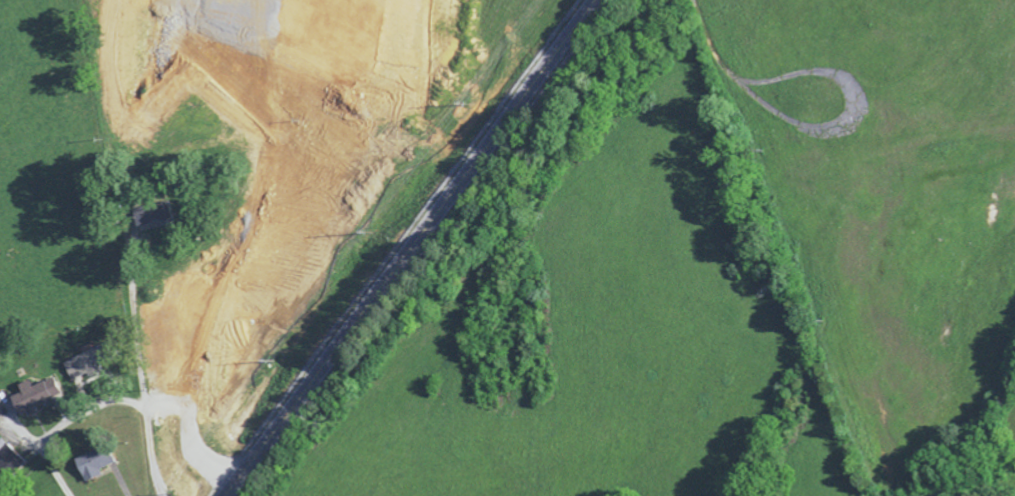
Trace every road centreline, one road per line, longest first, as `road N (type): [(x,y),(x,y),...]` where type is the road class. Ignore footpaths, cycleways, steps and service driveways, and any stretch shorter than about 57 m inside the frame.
road 1 (trunk): [(226,495),(476,165)]
road 2 (trunk): [(476,165),(598,0)]

